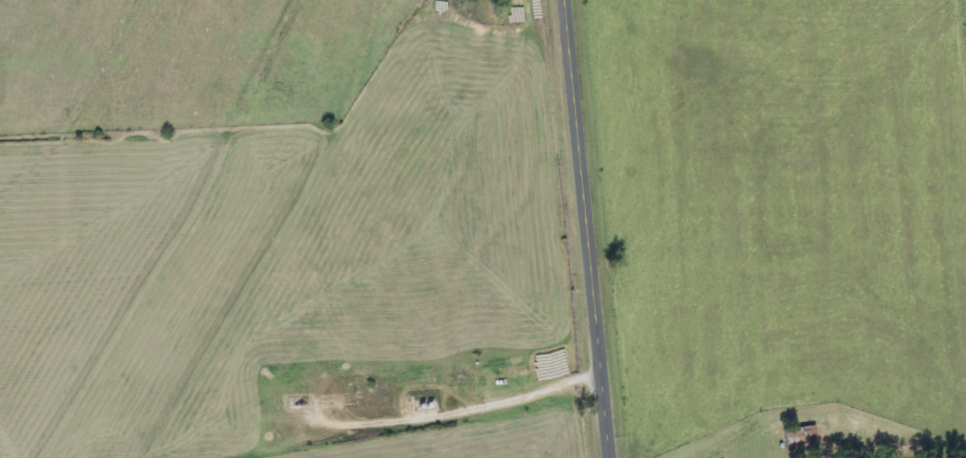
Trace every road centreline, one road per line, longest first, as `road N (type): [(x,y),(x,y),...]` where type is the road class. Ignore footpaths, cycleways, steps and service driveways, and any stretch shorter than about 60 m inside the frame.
road 1 (tertiary): [(565,0),(607,457)]

